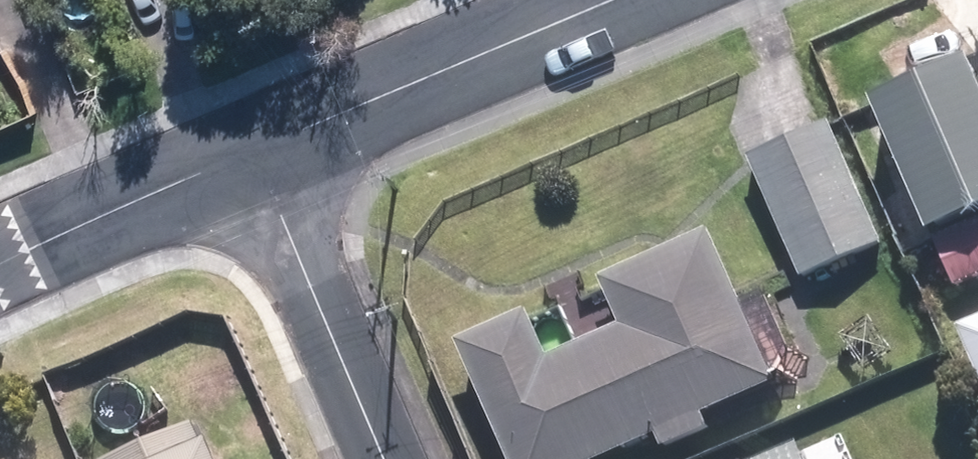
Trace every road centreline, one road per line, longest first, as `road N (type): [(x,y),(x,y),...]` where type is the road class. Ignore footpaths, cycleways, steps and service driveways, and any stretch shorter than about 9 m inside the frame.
road 1 (residential): [(255,153),(610,0)]
road 2 (residential): [(385,458),(255,153)]
road 3 (residential): [(0,258),(255,153)]

